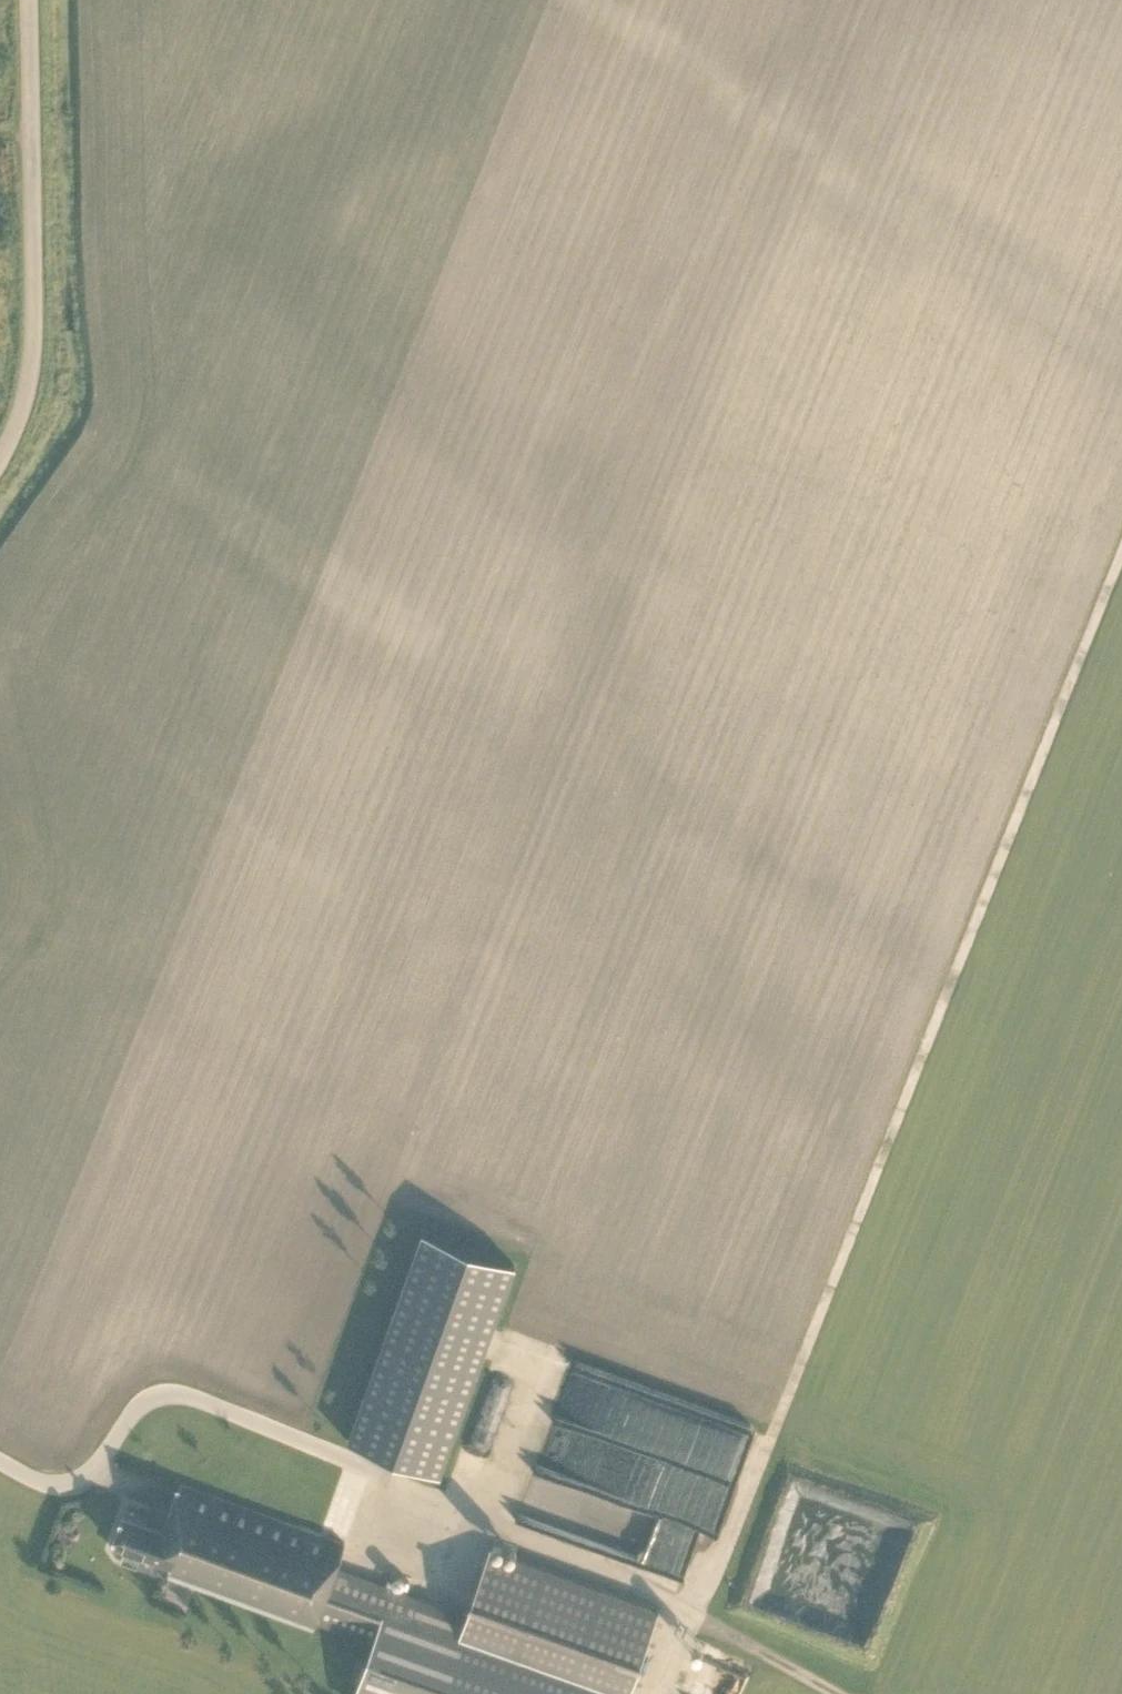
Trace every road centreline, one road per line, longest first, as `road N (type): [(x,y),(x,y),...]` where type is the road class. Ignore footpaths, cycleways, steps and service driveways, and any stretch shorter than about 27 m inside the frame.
road 1 (track): [(831,1693),(722,1636),(690,1600),(712,1581),(1121,548)]
road 2 (unclassified): [(0,458),(26,401),(34,354),(29,0)]
road 3 (track): [(481,1509),(690,1600),(654,1693)]

